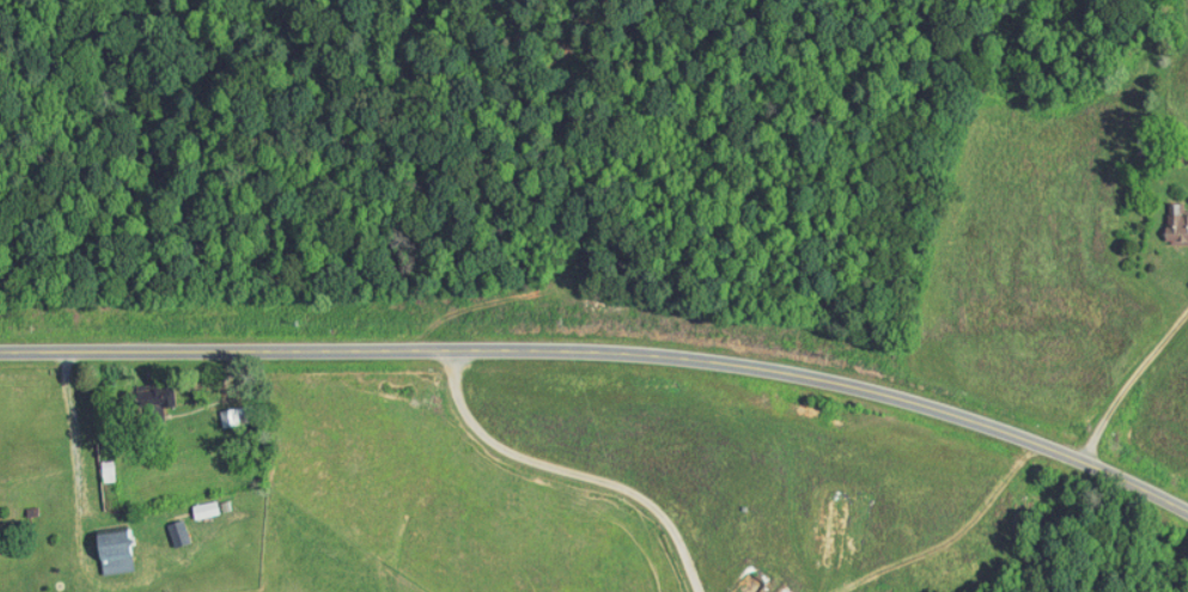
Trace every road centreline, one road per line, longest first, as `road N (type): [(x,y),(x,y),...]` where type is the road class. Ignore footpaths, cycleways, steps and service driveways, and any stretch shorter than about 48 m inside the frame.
road 1 (tertiary): [(1187,505),(979,416),(839,377),(694,353),(610,344),(0,344)]
road 2 (track): [(842,591),(985,502),(1015,431)]

